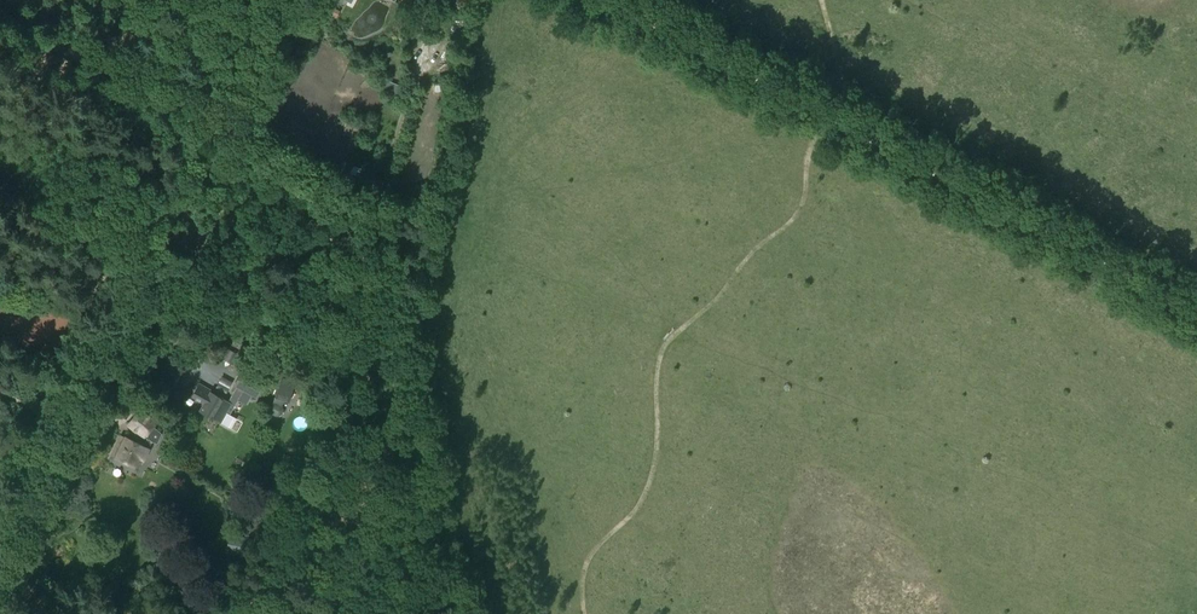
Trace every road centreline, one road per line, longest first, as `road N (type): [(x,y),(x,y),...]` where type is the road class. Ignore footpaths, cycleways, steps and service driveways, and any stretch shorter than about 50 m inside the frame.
road 1 (track): [(0,542),(289,0)]
road 2 (track): [(1196,308),(833,115)]
road 3 (track): [(833,115),(614,0)]
road 4 (track): [(0,22),(215,126)]

